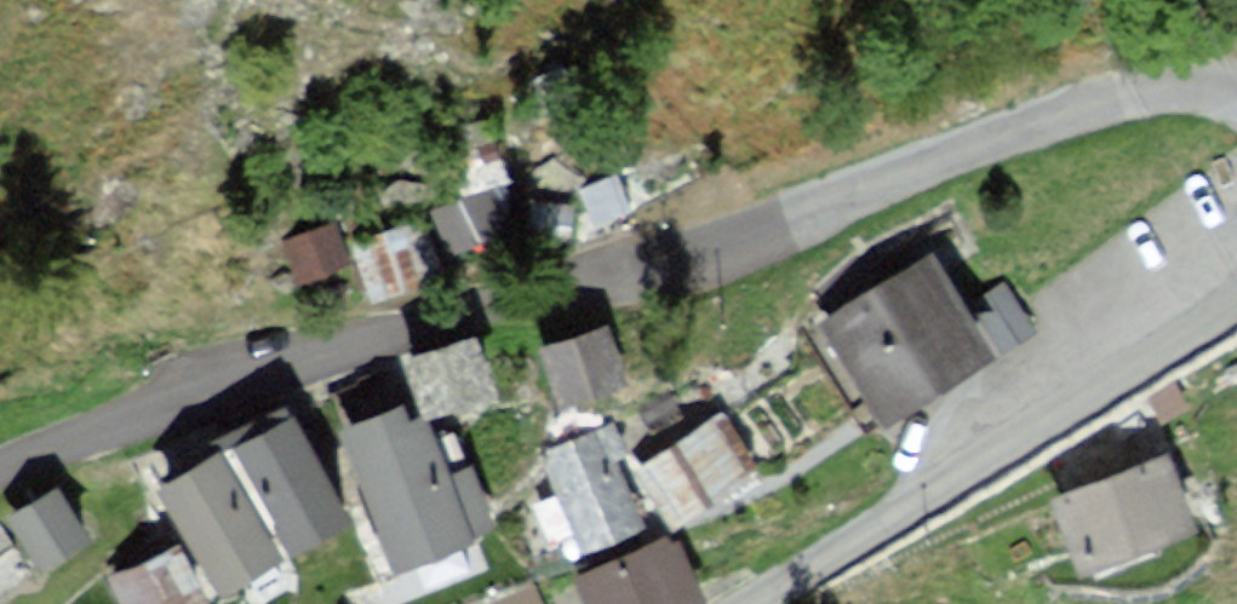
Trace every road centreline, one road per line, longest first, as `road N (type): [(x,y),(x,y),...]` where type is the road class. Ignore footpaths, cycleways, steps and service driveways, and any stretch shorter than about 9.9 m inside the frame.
road 1 (unclassified): [(0,464),(233,381),(1094,105),(1166,94),(1236,108)]
road 2 (unclassified): [(1236,292),(749,603)]

